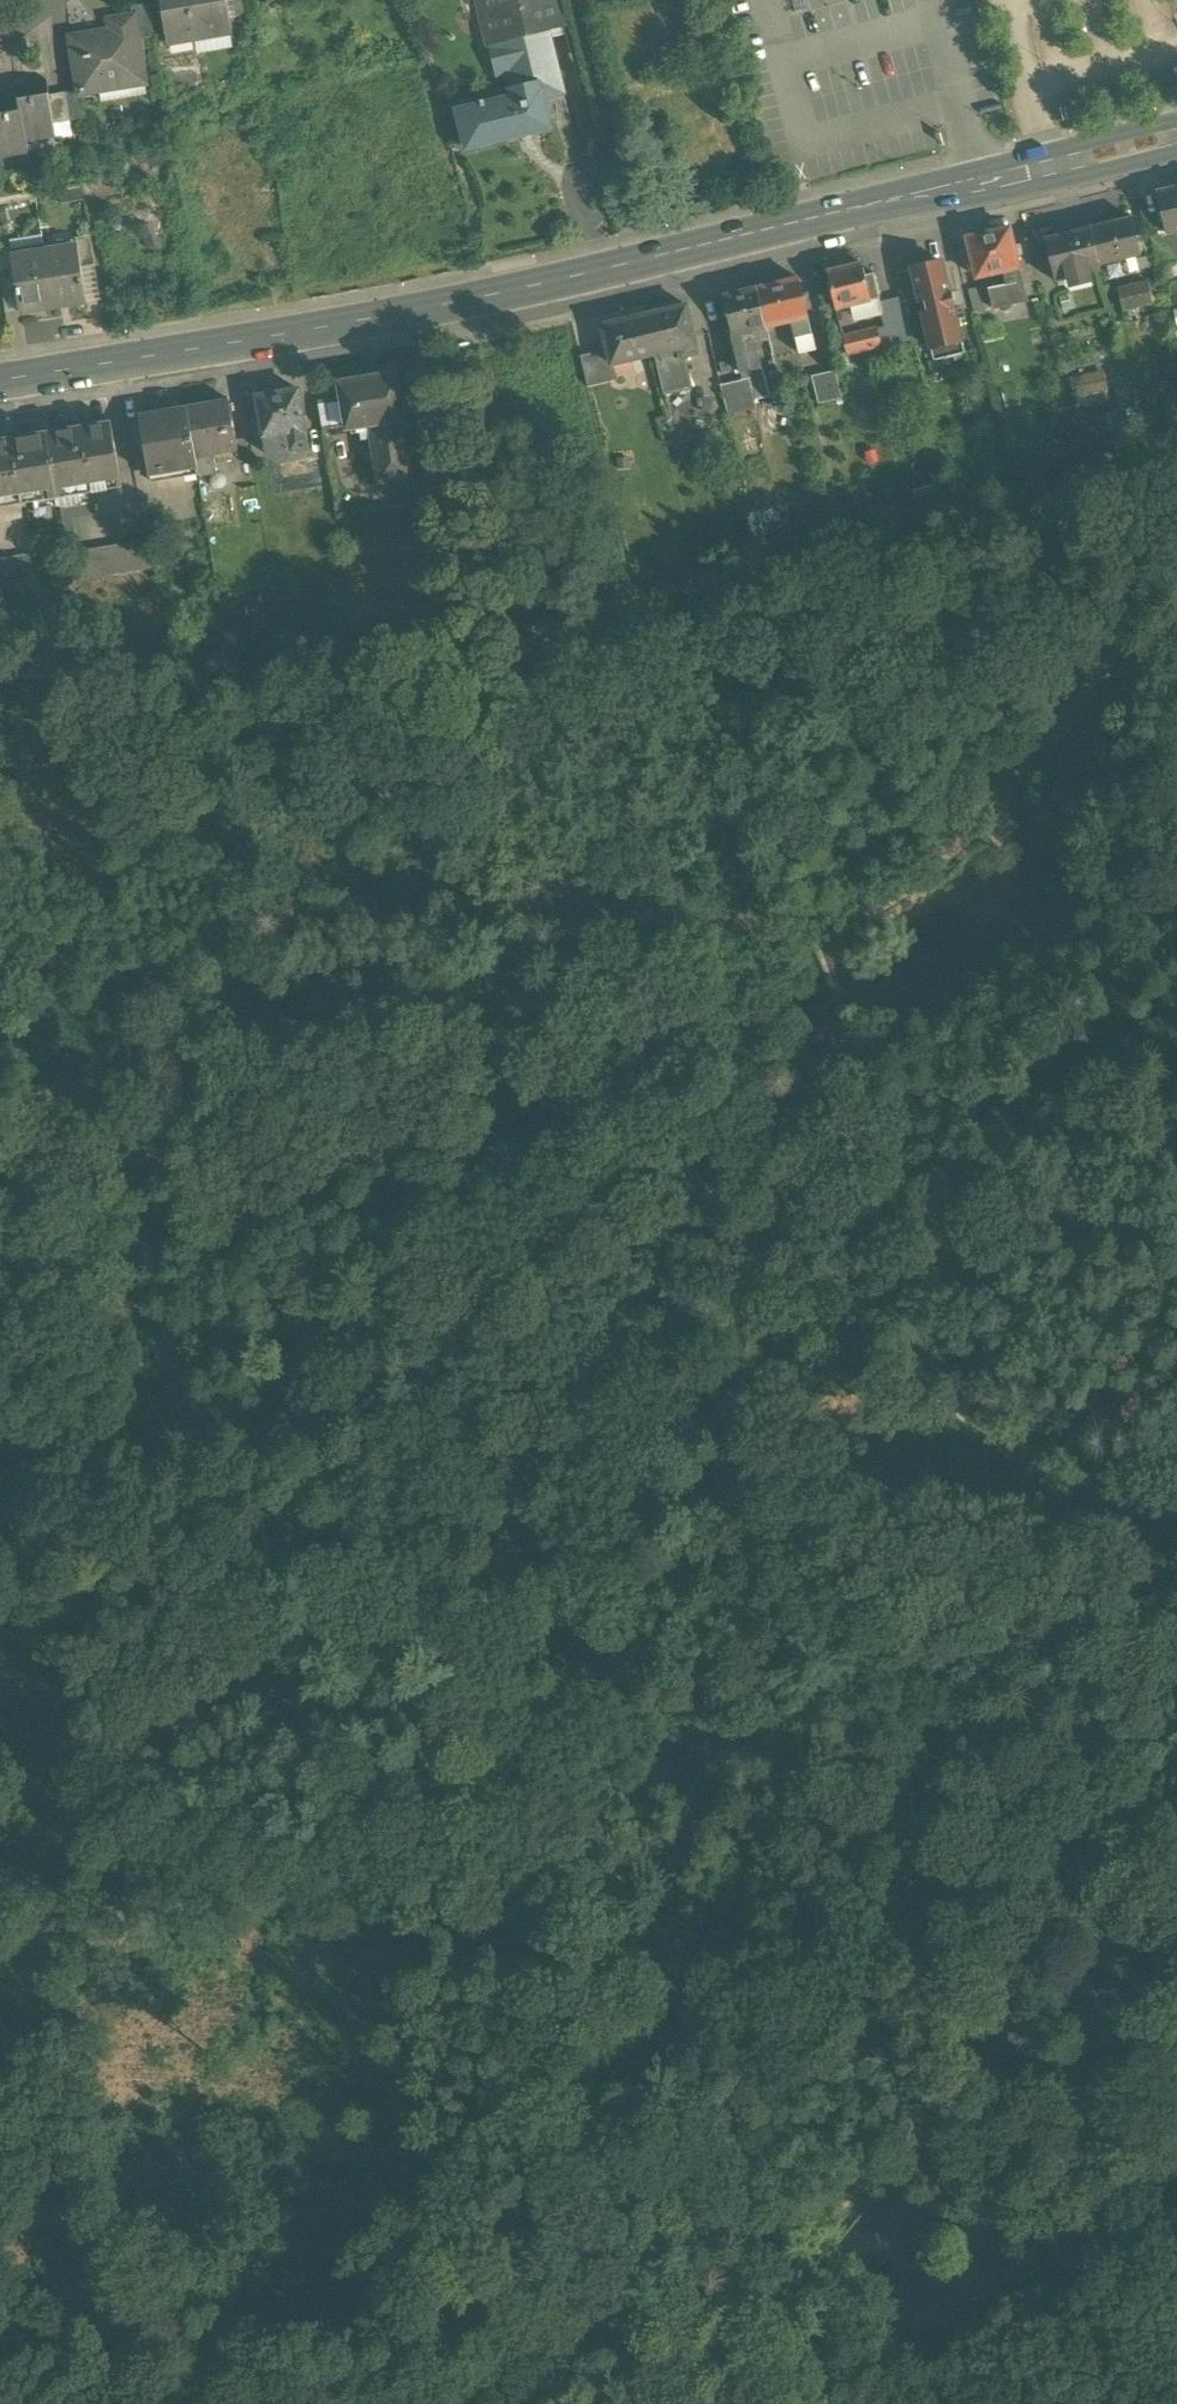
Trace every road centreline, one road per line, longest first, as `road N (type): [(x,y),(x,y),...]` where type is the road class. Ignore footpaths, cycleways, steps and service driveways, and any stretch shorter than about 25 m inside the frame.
road 1 (tertiary): [(0,381),(420,311),(1176,136)]

